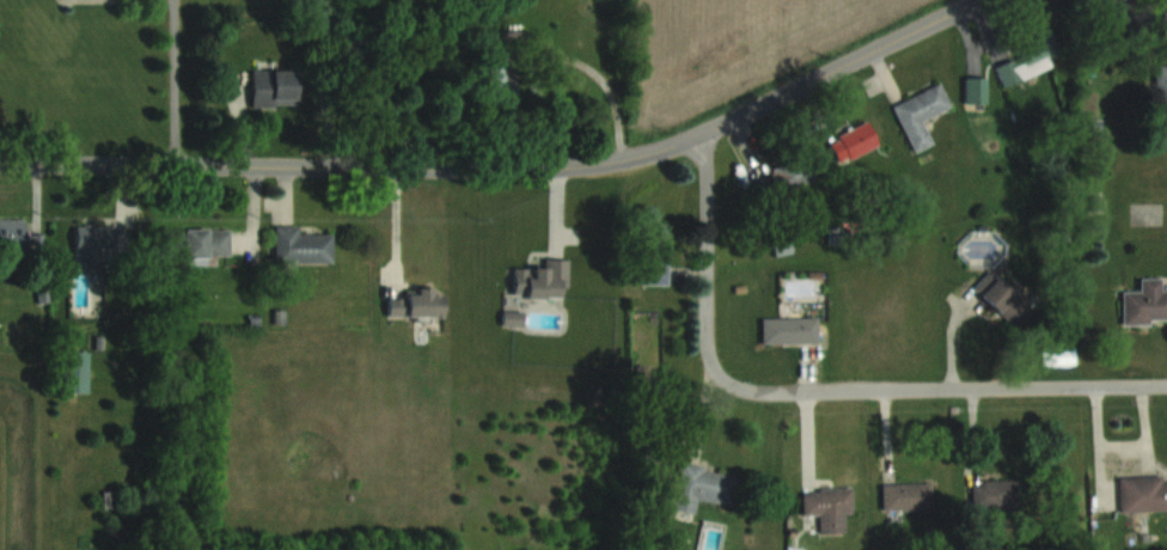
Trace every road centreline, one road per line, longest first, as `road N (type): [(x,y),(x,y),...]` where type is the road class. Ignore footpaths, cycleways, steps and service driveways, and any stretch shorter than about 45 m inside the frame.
road 1 (tertiary): [(978,0),(708,132),(622,160),(536,169),(0,162)]
road 2 (residential): [(713,359),(728,383),(765,390),(1166,382)]
road 3 (residential): [(713,359),(708,132)]

